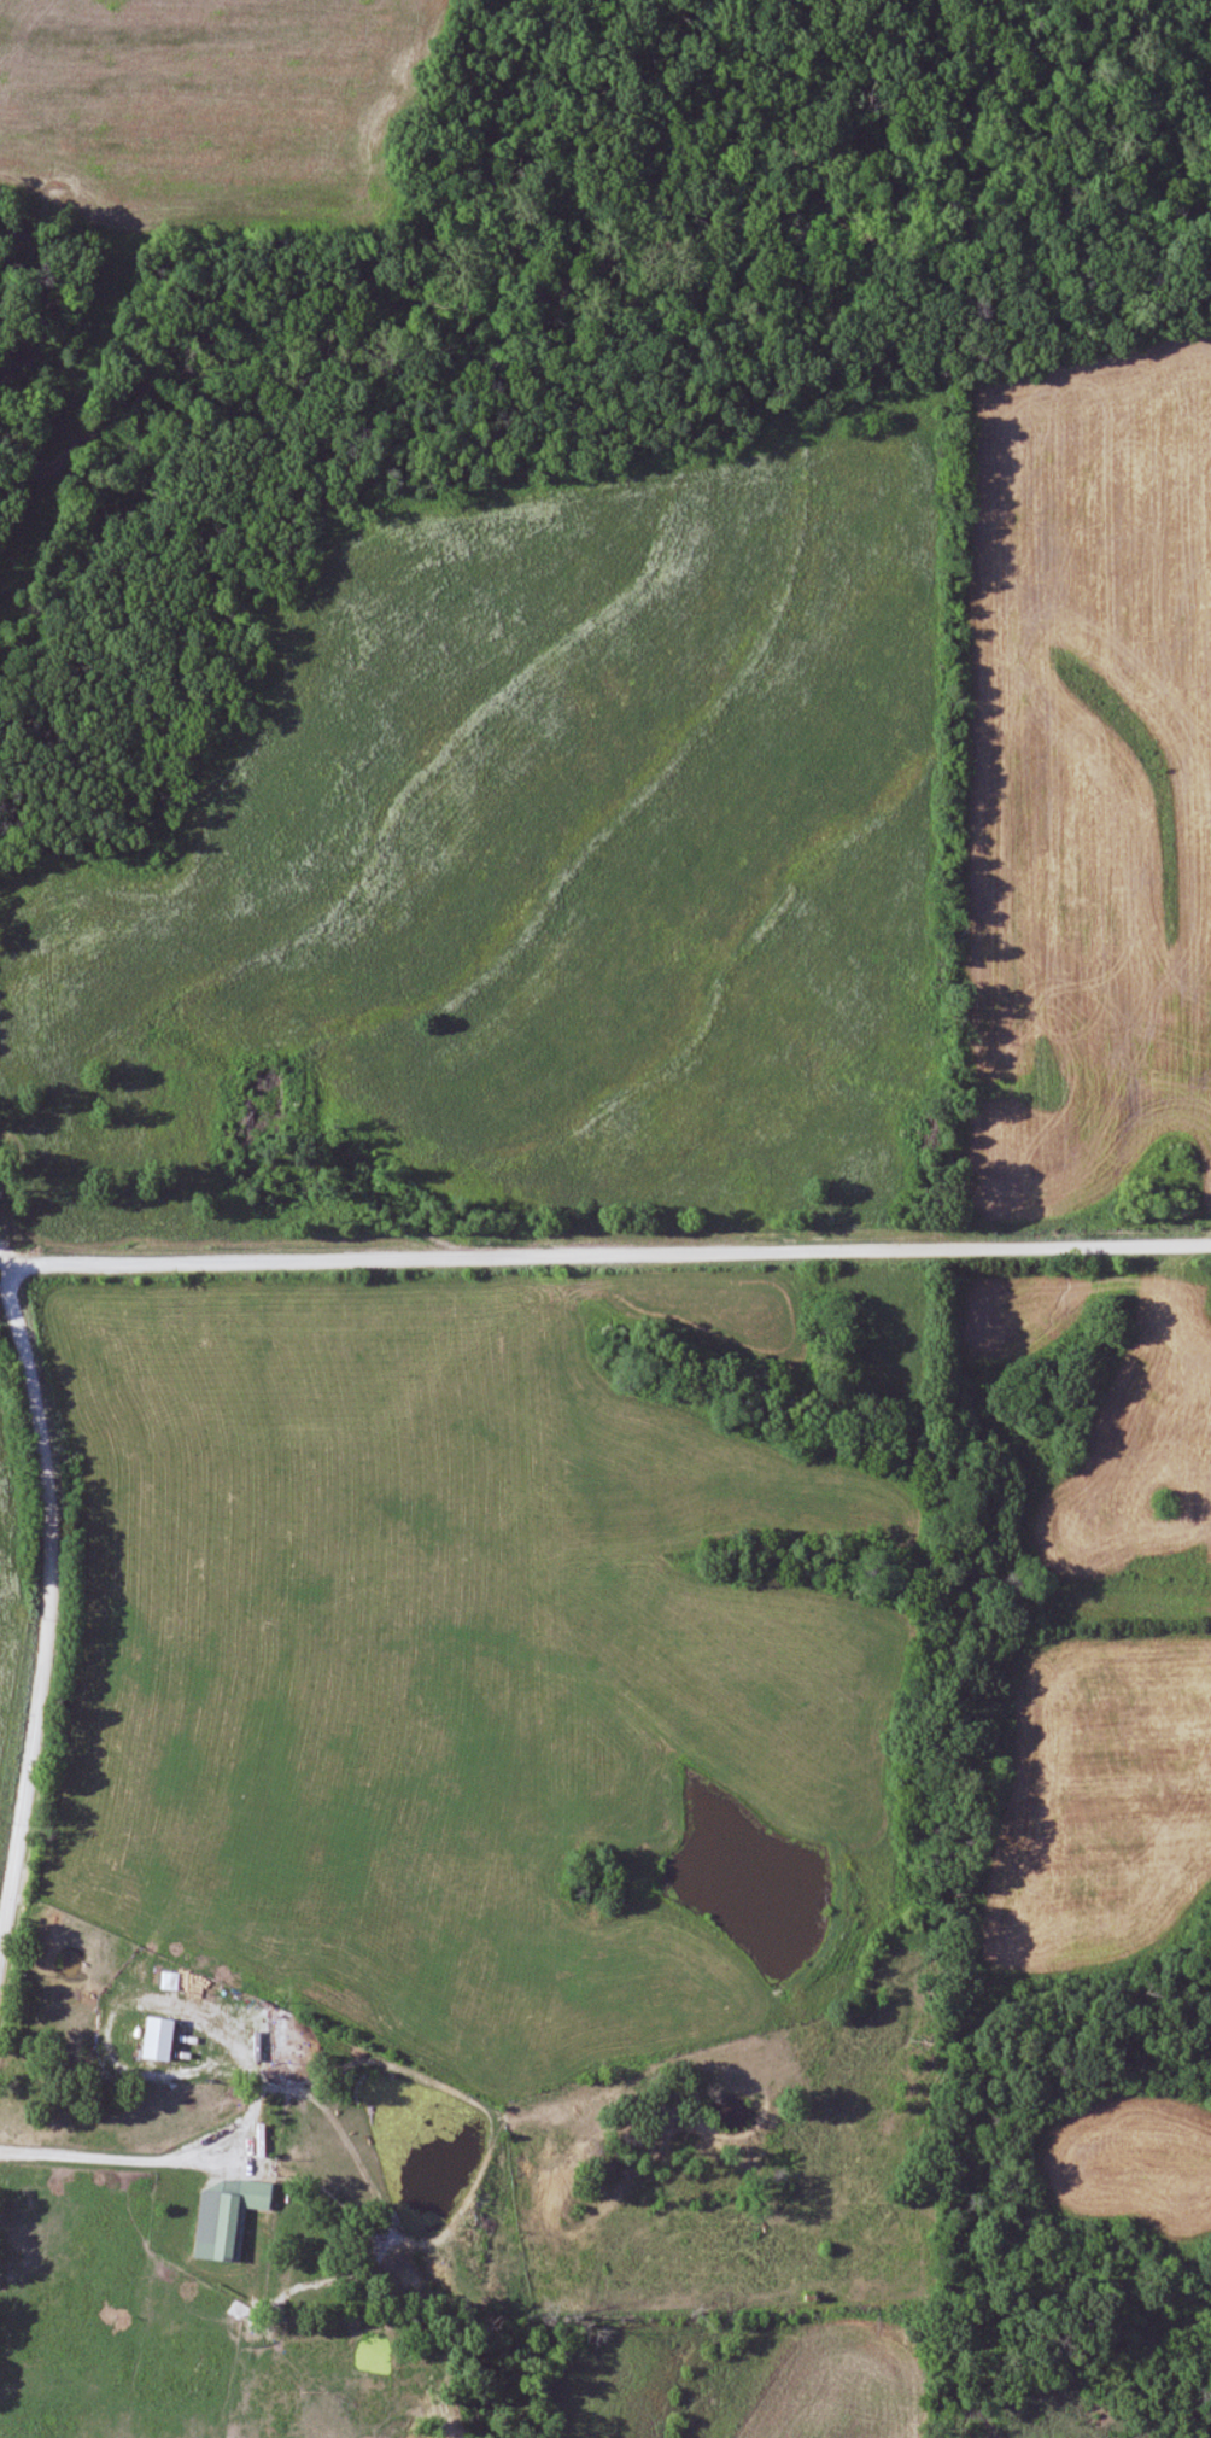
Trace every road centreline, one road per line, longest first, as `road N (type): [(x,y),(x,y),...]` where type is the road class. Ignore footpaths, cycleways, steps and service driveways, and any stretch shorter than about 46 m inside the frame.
road 1 (residential): [(1210,1244),(0,1267)]
road 2 (residential): [(0,1924),(43,1649),(49,1549),(41,1442),(0,1289)]

